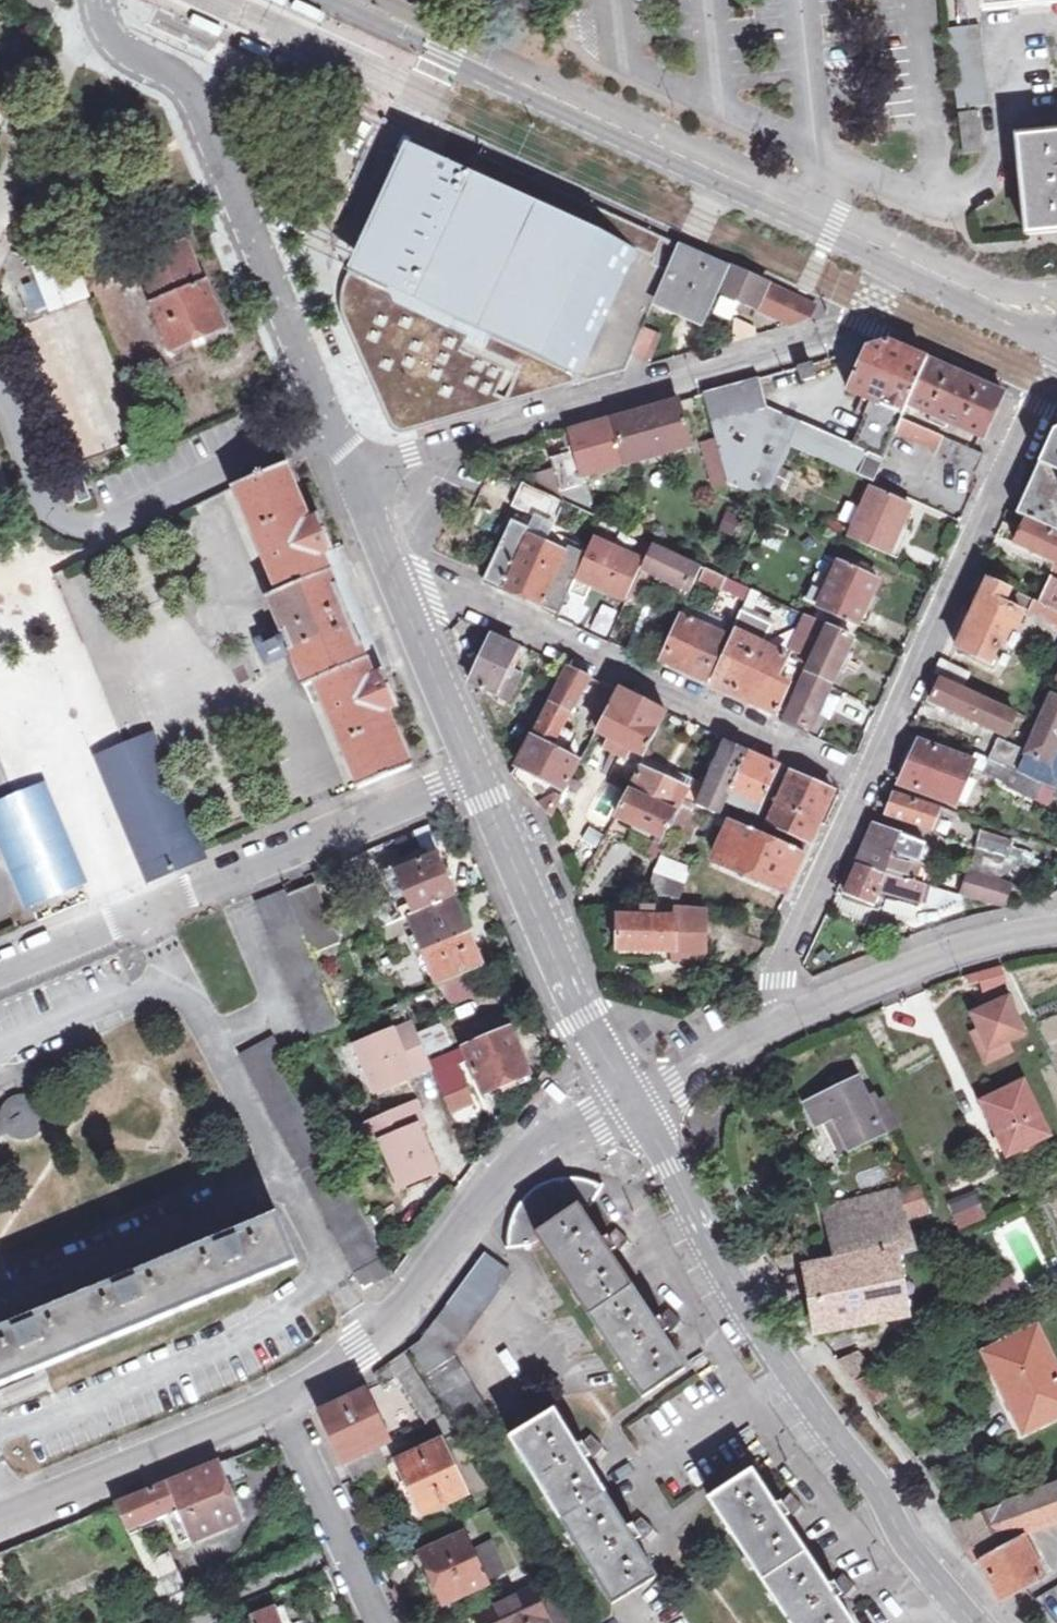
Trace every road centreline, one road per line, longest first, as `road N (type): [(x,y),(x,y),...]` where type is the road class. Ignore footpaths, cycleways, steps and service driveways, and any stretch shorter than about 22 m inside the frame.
road 1 (residential): [(634,1107),(749,1315),(872,1483),(903,1542),(973,1622)]
road 2 (residential): [(895,256),(861,324),(839,333),(350,468)]
road 3 (unclassified): [(352,0),(895,256)]
road 4 (residential): [(0,974),(480,773)]
road 5 (residential): [(865,780),(394,569)]
road 6 (residential): [(329,422),(196,95),(184,80),(116,45),(99,0)]
road 7 (residential): [(1056,344),(865,780)]
road 8 (residential): [(282,1402),(373,1337),(538,1145),(634,1107)]
road 9 (residential): [(480,773),(535,911),(634,1107)]
road 10 (residential): [(0,1521),(282,1402)]
road 11 (residential): [(779,1020),(976,945),(1056,931)]
road 12 (residential): [(865,780),(782,950),(774,981),(779,1020)]
road 13 (residential): [(282,1402),(382,1622)]
road 14 (residential): [(394,569),(480,773)]
road 15 (unclassified): [(895,256),(1056,334)]
road 16 (residential): [(634,1107),(779,1020)]

